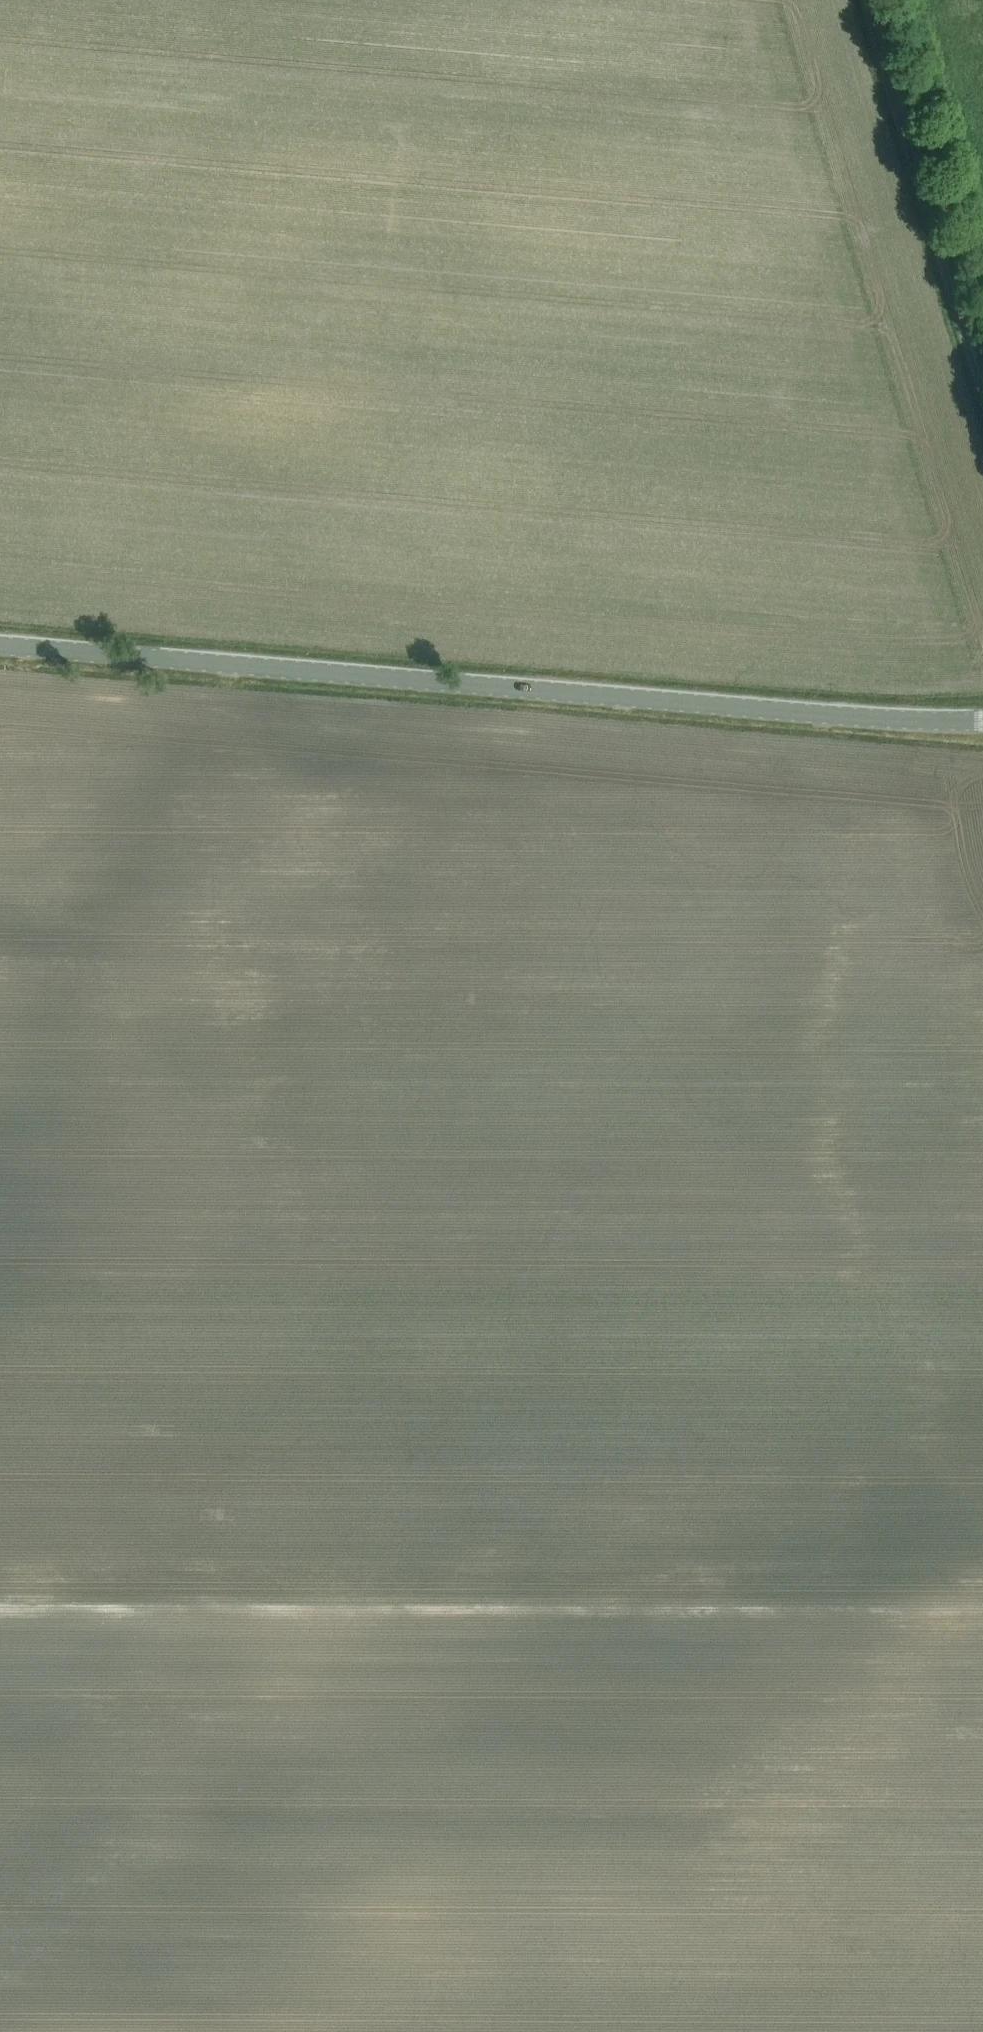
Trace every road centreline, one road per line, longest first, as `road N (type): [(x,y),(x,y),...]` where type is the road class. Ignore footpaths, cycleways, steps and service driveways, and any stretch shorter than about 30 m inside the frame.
road 1 (tertiary): [(982,723),(0,646)]
road 2 (track): [(982,379),(869,0)]

